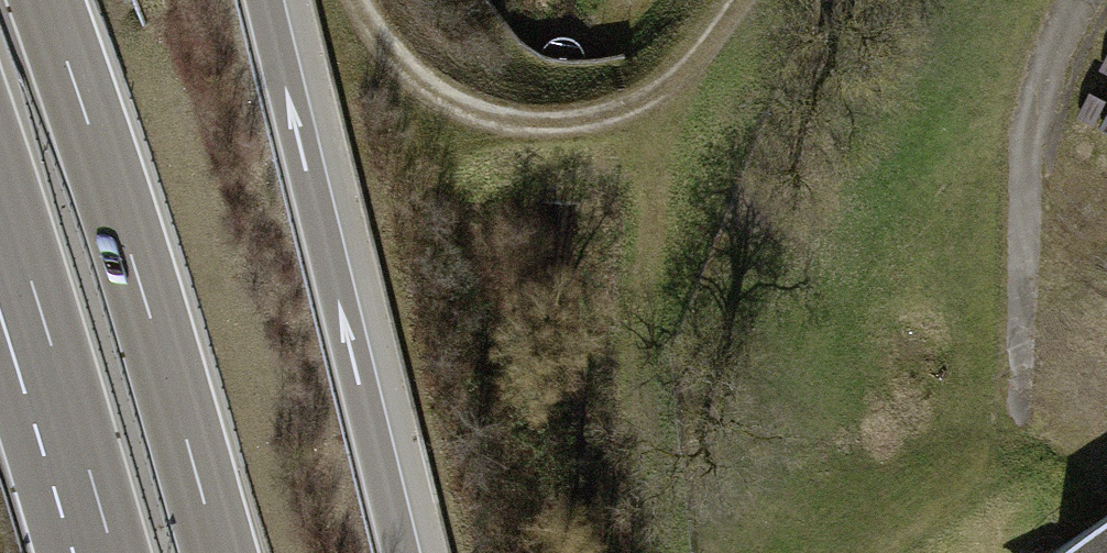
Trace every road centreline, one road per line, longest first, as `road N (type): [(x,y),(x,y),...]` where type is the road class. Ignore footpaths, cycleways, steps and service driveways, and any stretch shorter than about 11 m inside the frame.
road 1 (motorway): [(219,552),(45,0)]
road 2 (motorway): [(404,552),(266,0)]
road 3 (track): [(359,0),(414,76),(481,117),(555,122),(633,113),(709,48),(744,0)]
road 4 (track): [(1080,0),(1054,46),(1022,238),(1016,429)]
road 5 (motorway): [(0,189),(111,552)]

